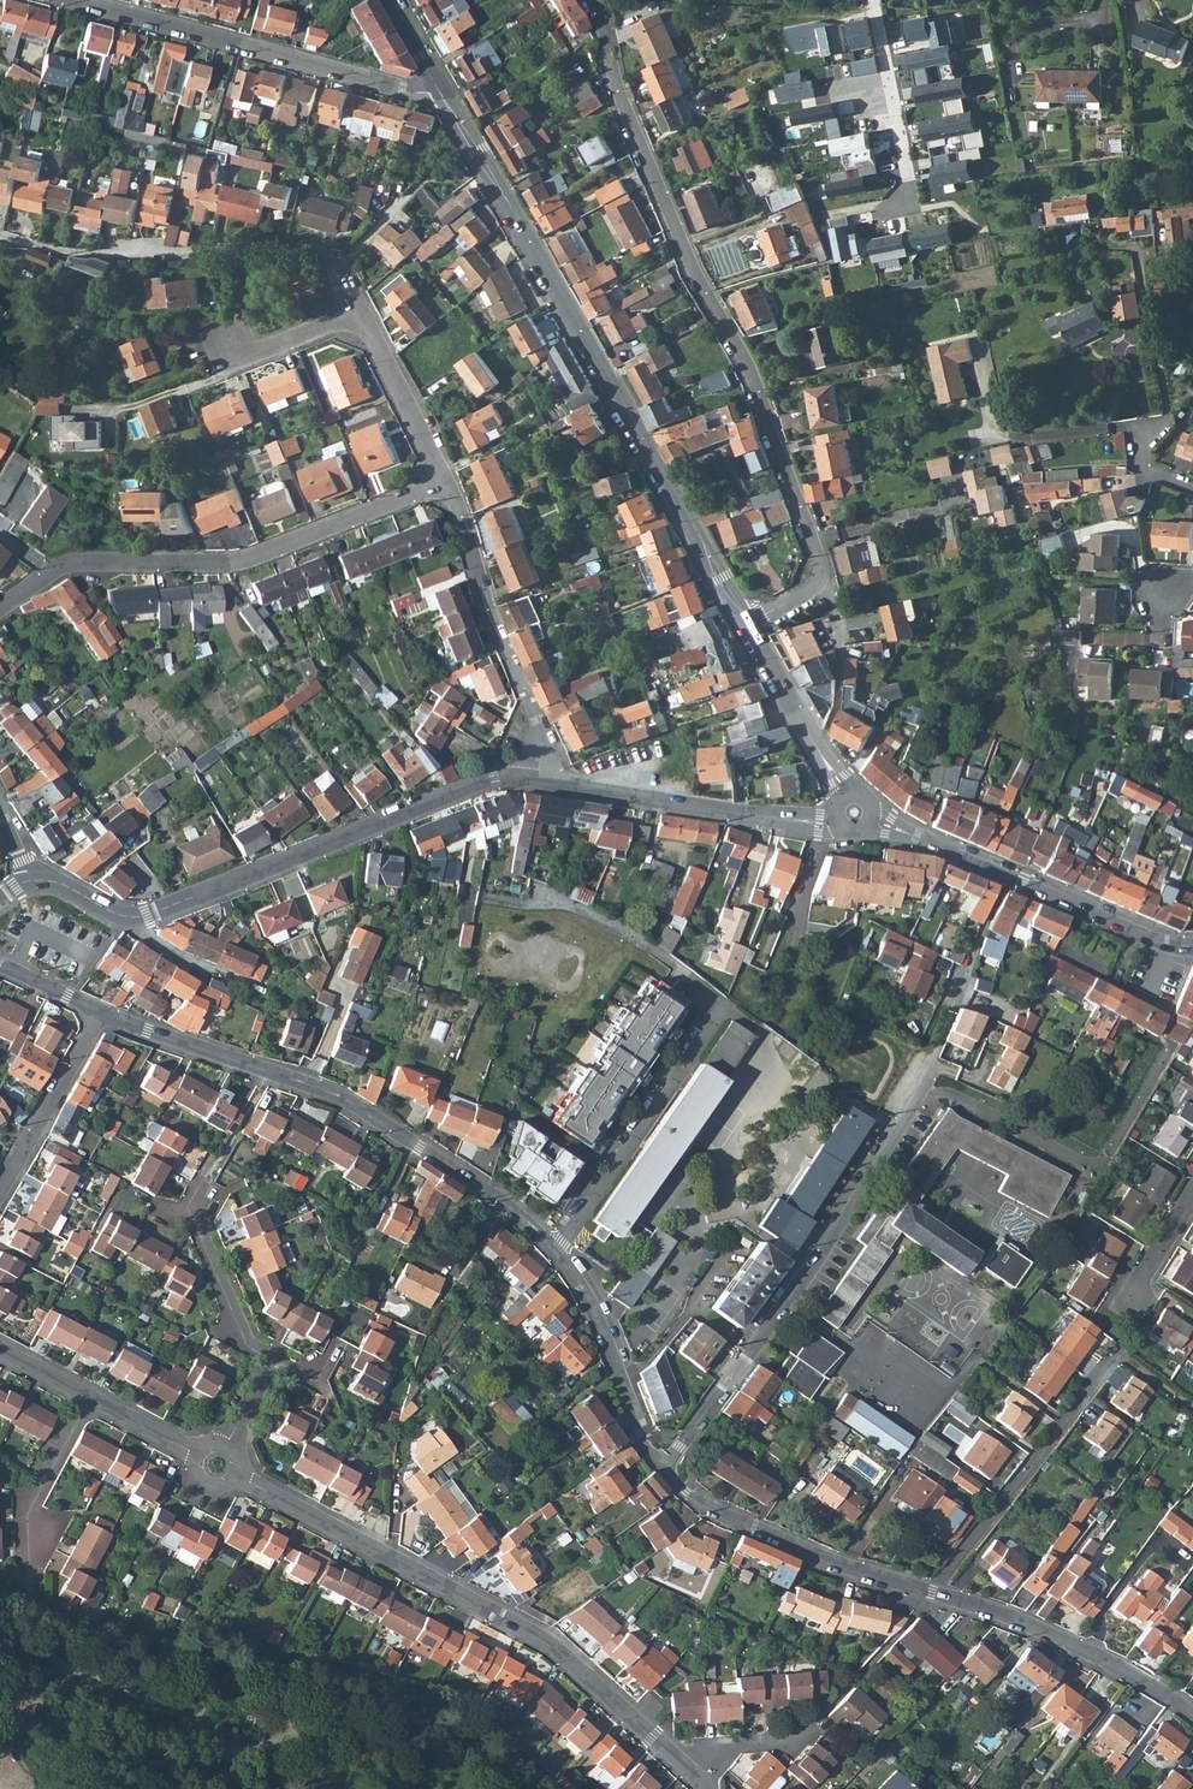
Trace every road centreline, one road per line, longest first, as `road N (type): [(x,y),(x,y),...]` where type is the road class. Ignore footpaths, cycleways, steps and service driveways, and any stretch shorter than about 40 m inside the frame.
road 1 (residential): [(813,588),(820,562),(799,505),(744,360),(696,279),(621,101),(604,19)]
road 2 (tertiary): [(440,94),(746,623)]
road 3 (residential): [(240,1480),(551,1647),(682,1766)]
road 4 (residential): [(554,1247),(483,1187),(344,1099),(101,1010)]
road 5 (residential): [(554,1247),(721,1010),(716,997),(650,946),(571,905),(538,898)]
road 6 (residential): [(448,482),(240,562),(65,565),(0,608)]
road 7 (residential): [(664,1467),(814,1258),(921,1082)]
road 8 (tertiary): [(536,779),(494,776),(131,915)]
road 9 (residential): [(440,94),(75,0)]
road 10 (tertiary): [(855,812),(1145,937),(1192,946)]
road 11 (tertiary): [(855,812),(822,823),(536,779)]
road 12 (residential): [(1192,491),(1144,472),(1143,446),(1170,419),(1137,247),(1105,246)]
road 13 (residential): [(536,779),(539,732),(490,618),(448,482)]
road 14 (residential): [(933,1593),(793,1548),(715,1511),(664,1467)]
road 15 (residential): [(933,1593),(1114,1355)]
road 16 (residential): [(1192,1714),(1032,1625),(933,1593)]
road 17 (residential): [(664,1467),(640,1435),(582,1287),(554,1247)]
road 18 (residential): [(0,237),(71,252),(237,254)]
road 19 (residential): [(874,0),(910,194),(891,211)]
road 20 (tertiary): [(746,623),(855,812)]
road 21 (residential): [(88,1397),(32,1499),(34,1592)]
road 22 (residential): [(101,1010),(0,1186)]
road 23 (residential): [(272,1360),(242,1323),(203,1230),(193,1204),(206,1182)]
road 24 (residential): [(448,482),(359,310)]
road 25 (residential): [(813,588),(842,624),(838,709),(827,730)]
road 26 (residential): [(682,1766),(707,1749),(800,1739),(816,1724)]
road 27 (residential): [(359,310),(259,351),(228,343)]
road 28 (residential): [(1192,1189),(1141,1278),(1137,1307)]

